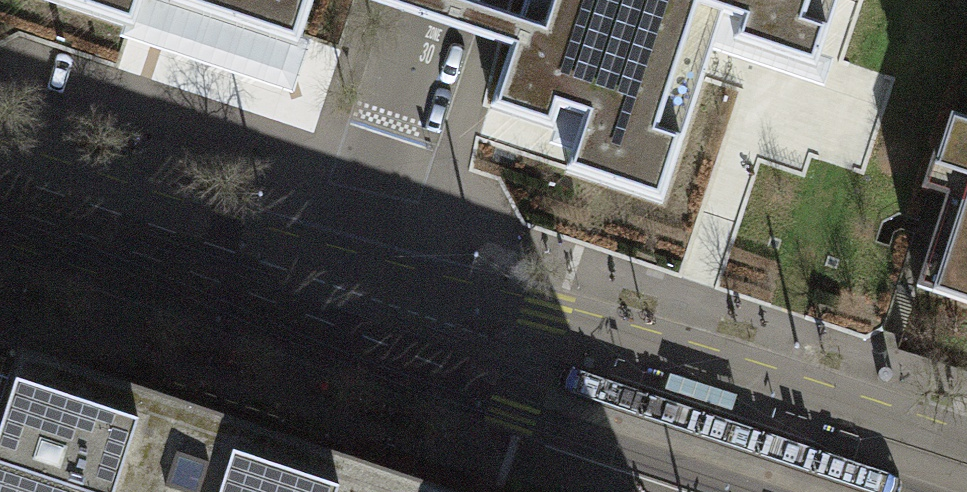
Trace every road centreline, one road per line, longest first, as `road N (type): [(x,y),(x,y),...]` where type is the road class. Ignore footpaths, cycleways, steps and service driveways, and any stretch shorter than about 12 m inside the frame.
road 1 (tertiary): [(966,446),(547,315),(424,295),(318,307)]
road 2 (tertiary): [(318,307),(396,363),(516,413),(755,491)]
road 3 (tertiary): [(318,307),(0,207)]
road 4 (residential): [(427,0),(318,307)]

